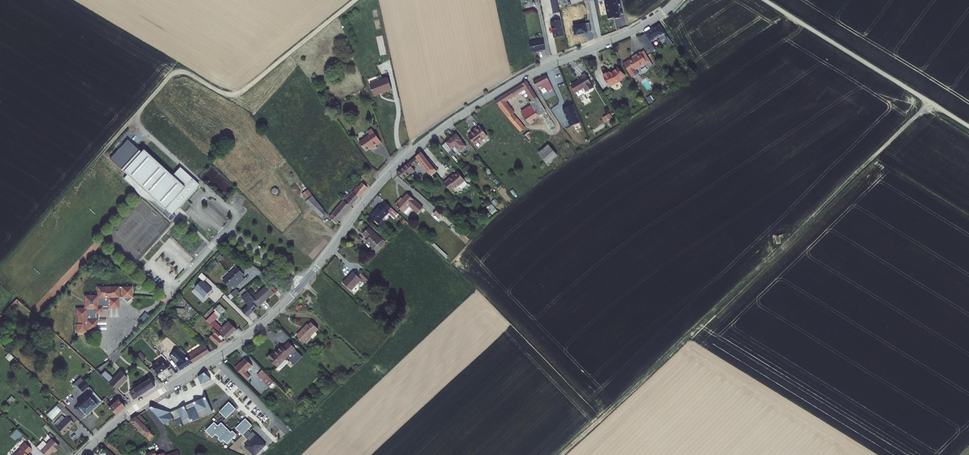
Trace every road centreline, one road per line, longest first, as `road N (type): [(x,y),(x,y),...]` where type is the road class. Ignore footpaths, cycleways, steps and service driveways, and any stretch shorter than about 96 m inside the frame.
road 1 (tertiary): [(214,358),(296,292),(373,191),(432,135),(527,75),(641,28),(676,0)]
road 2 (track): [(565,454),(930,105)]
road 3 (track): [(0,266),(173,75),(242,95),(355,0)]
road 4 (track): [(764,0),(968,129)]
road 5 (tertiary): [(82,454),(127,414),(214,358)]

